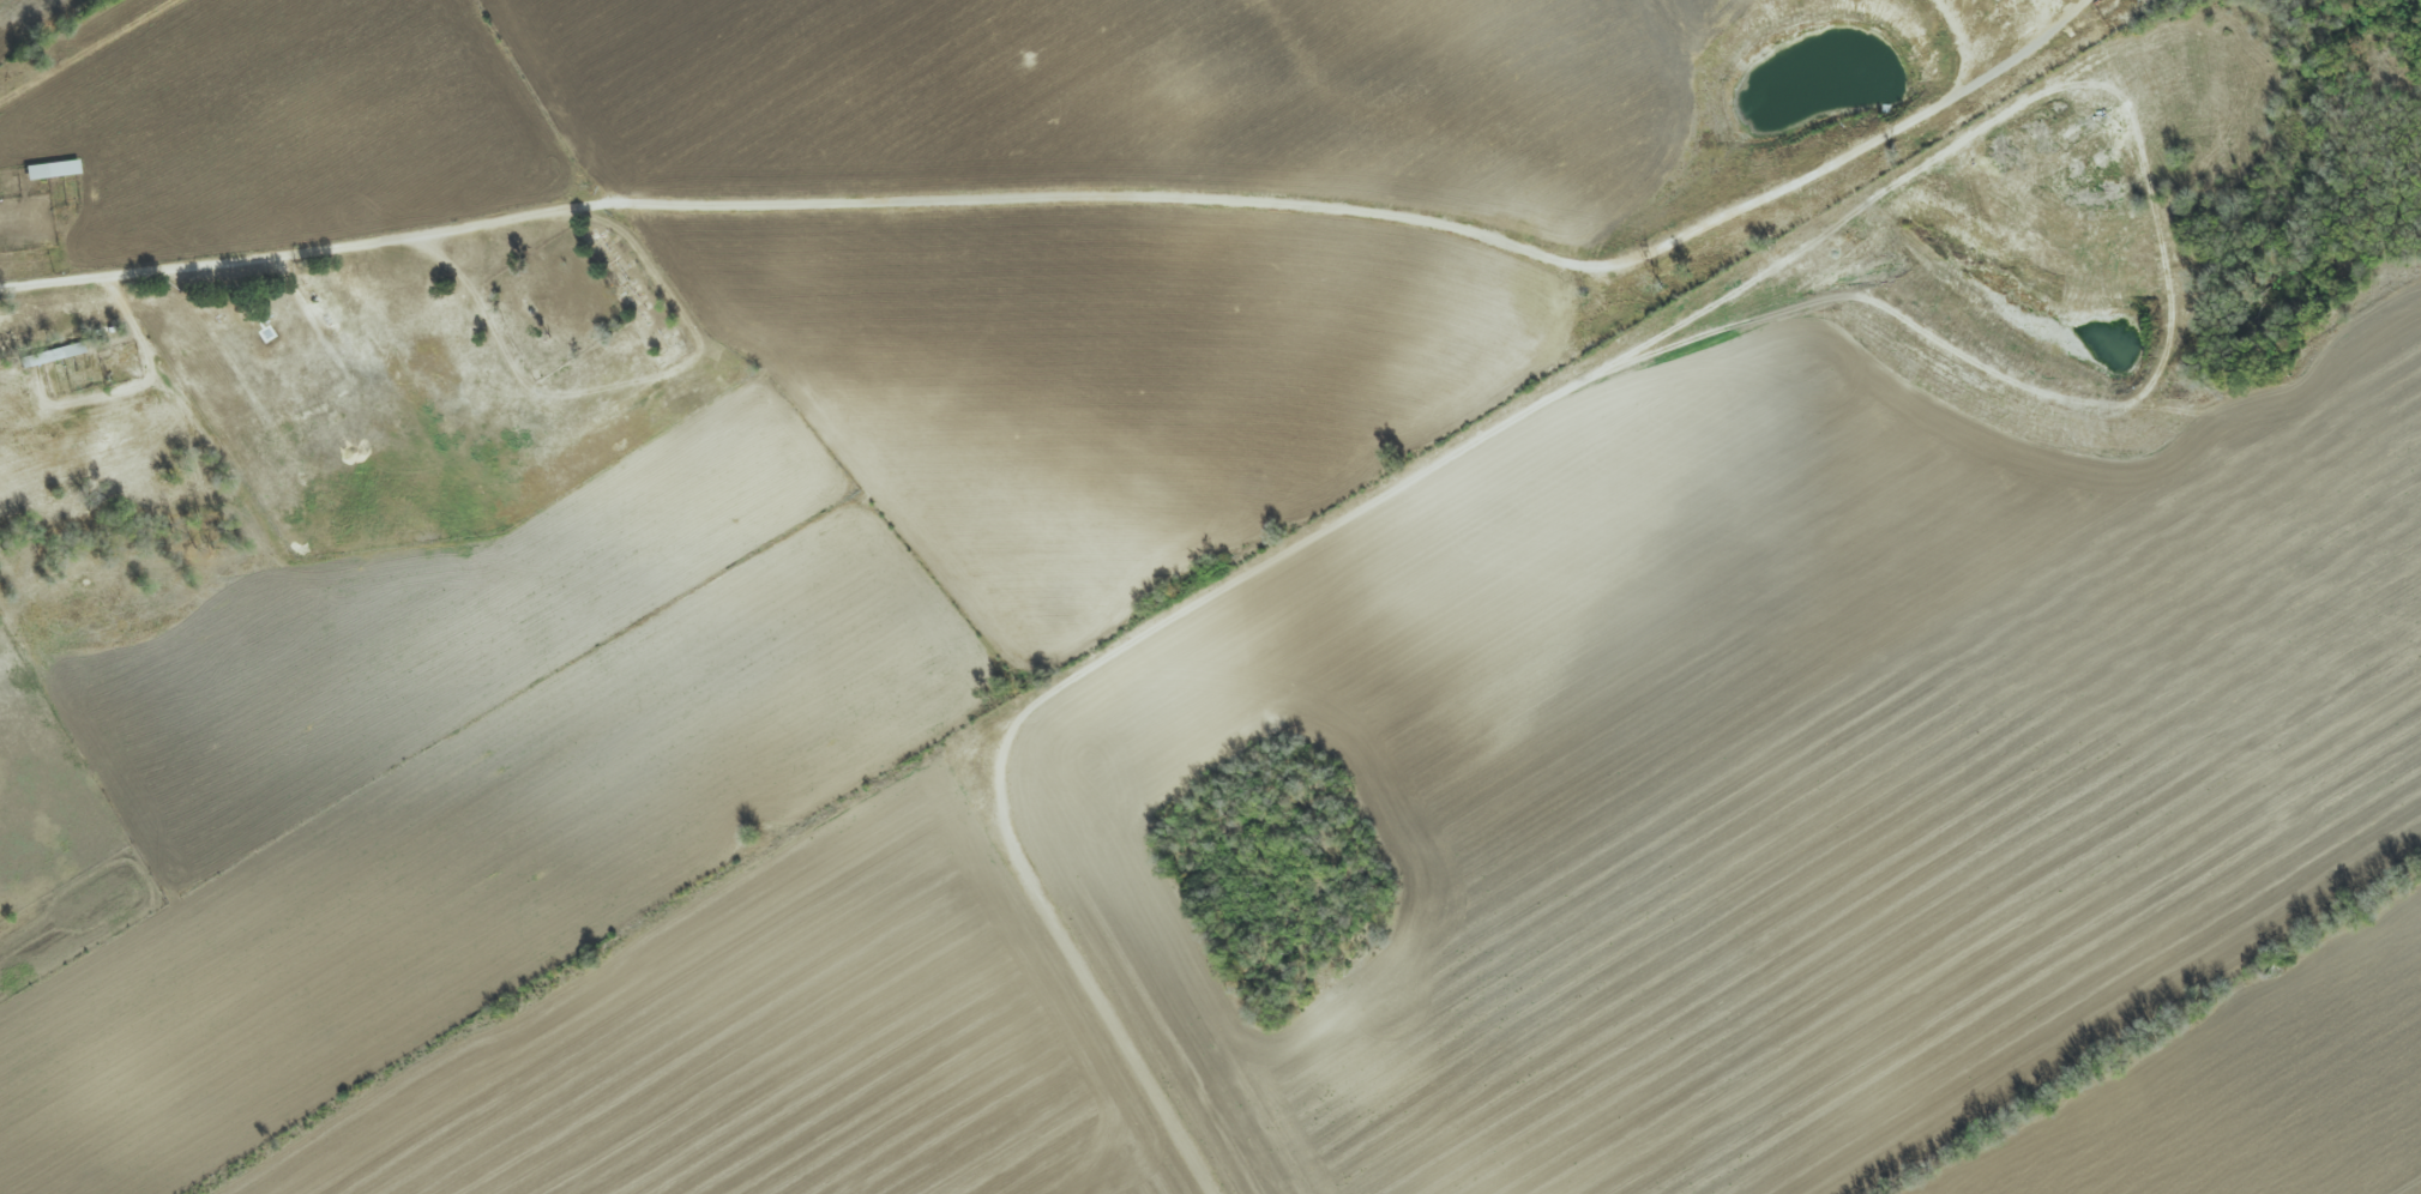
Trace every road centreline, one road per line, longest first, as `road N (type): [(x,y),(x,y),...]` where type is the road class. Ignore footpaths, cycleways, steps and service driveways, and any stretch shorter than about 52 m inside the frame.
road 1 (residential): [(0,288),(236,260),(606,200),(1122,195),(1324,206),(1398,216),(1602,267),(1632,260),(1997,72),(2083,0)]

